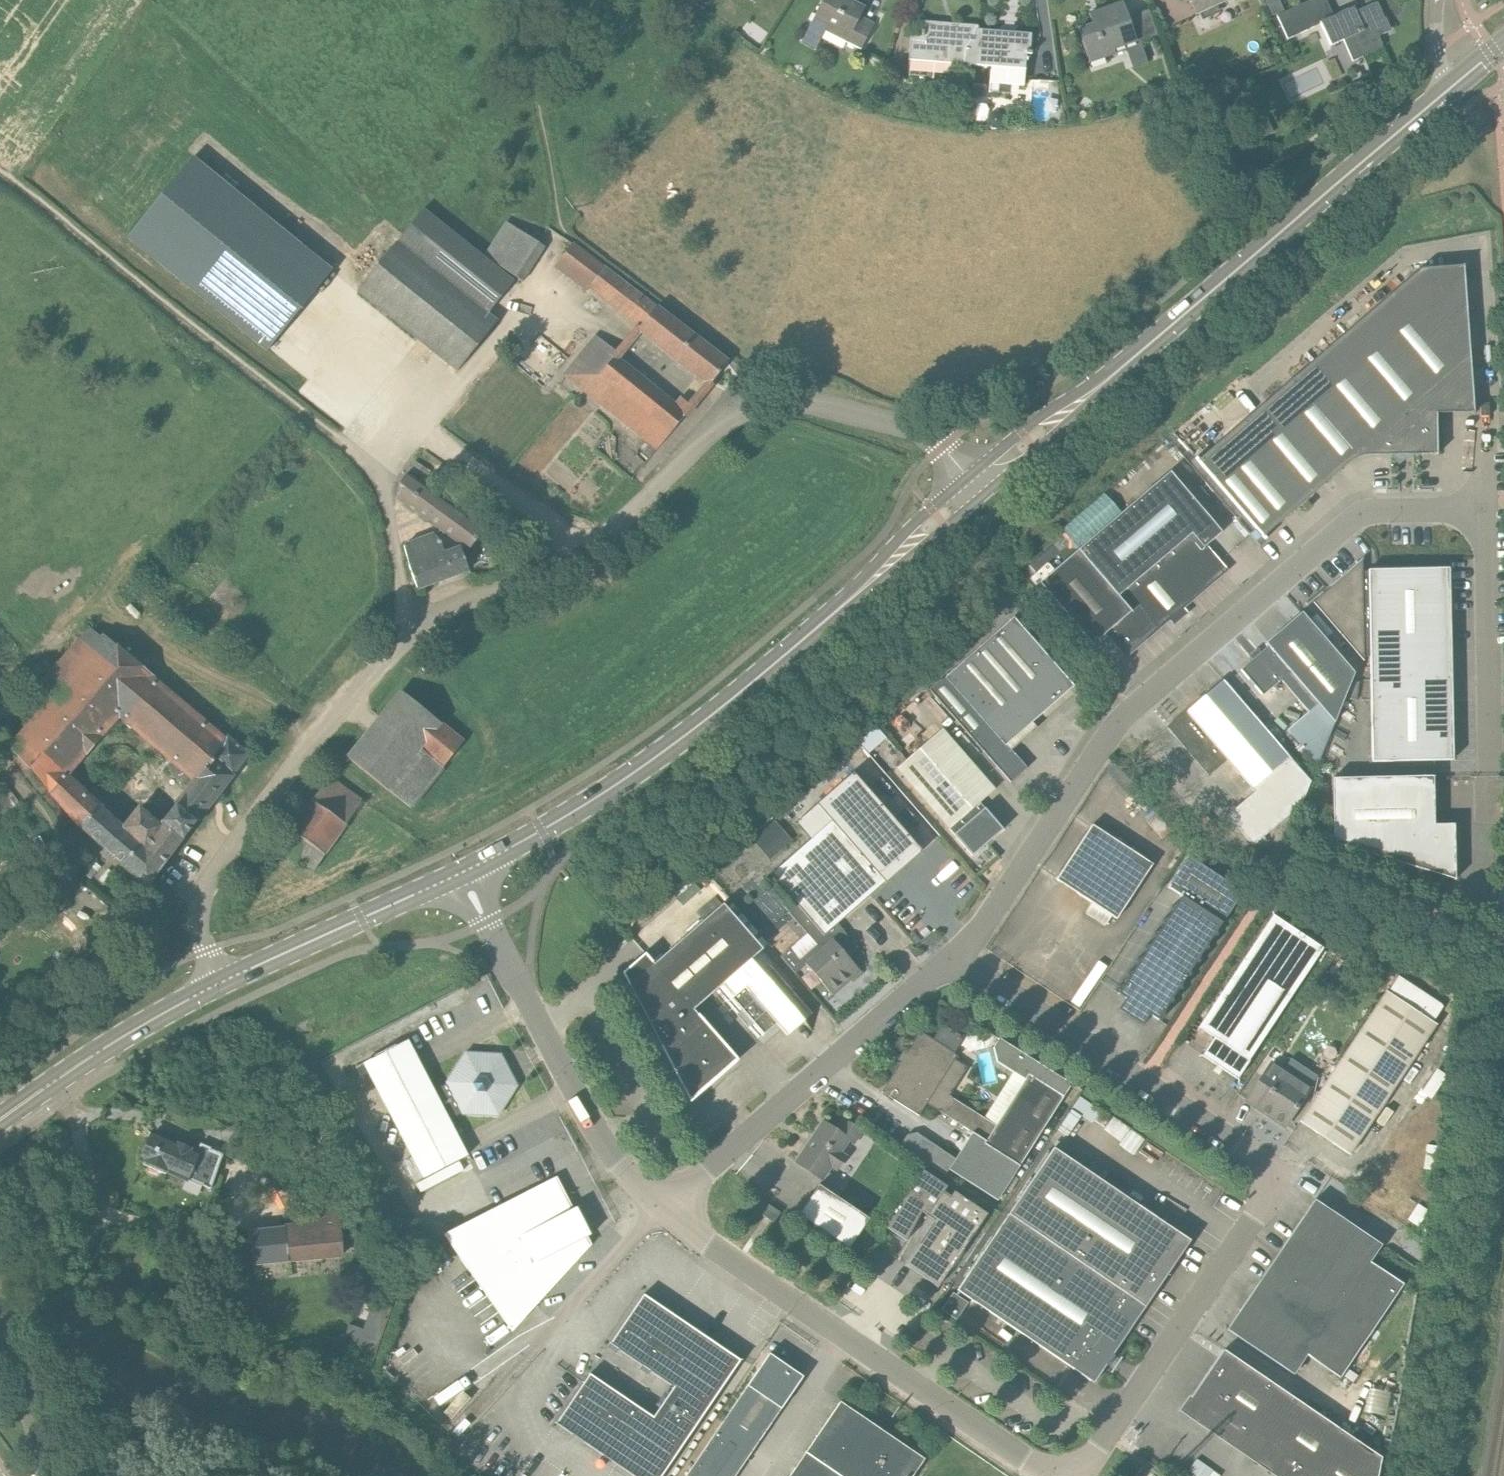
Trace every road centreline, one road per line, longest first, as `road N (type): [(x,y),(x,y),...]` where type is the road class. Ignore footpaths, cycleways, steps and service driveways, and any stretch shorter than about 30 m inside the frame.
road 1 (unclassified): [(961,951),(1280,1177),(1078,1475)]
road 2 (unclassified): [(961,951),(1122,719),(1227,625),(1359,516),(1484,510)]
road 3 (unclassified): [(410,638),(440,613),(582,555),(744,417),(768,406),(818,406),(926,434),(985,485)]
road 4 (tertiary): [(464,872),(638,771),(985,485)]
road 5 (tertiary): [(985,485),(1442,95)]
road 6 (unclassified): [(1055,1475),(663,1204)]
road 7 (track): [(0,178),(332,438)]
road 8 (unclassified): [(224,981),(204,931),(208,884),(410,638)]
road 9 (unclassified): [(663,1204),(961,951)]
road 10 (unclassified): [(663,1204),(621,1163),(464,872)]
road 11 (tertiary): [(0,1121),(137,1028),(224,981)]
road 12 (tertiary): [(224,981),(464,872)]
road 13 (unclassified): [(1485,764),(1484,510)]
road 14 (unclassified): [(332,438),(370,466),(385,499),(410,638)]
road 15 (unclassified): [(537,1345),(663,1204)]

